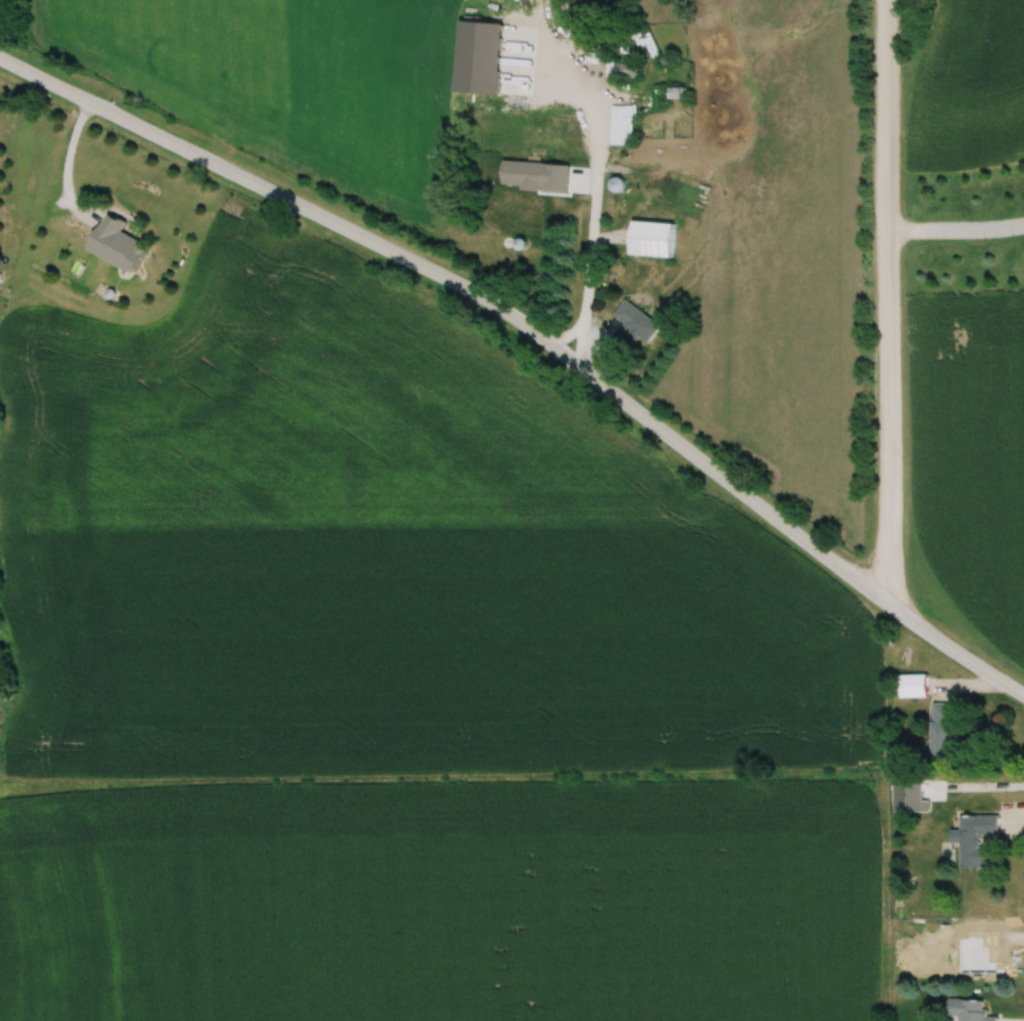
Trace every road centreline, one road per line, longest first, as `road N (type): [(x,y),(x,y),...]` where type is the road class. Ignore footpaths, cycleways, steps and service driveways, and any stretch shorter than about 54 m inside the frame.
road 1 (tertiary): [(0,60),(493,305),(892,610),(1023,700)]
road 2 (residential): [(885,0),(892,610)]
road 3 (residential): [(1023,224),(887,231)]

